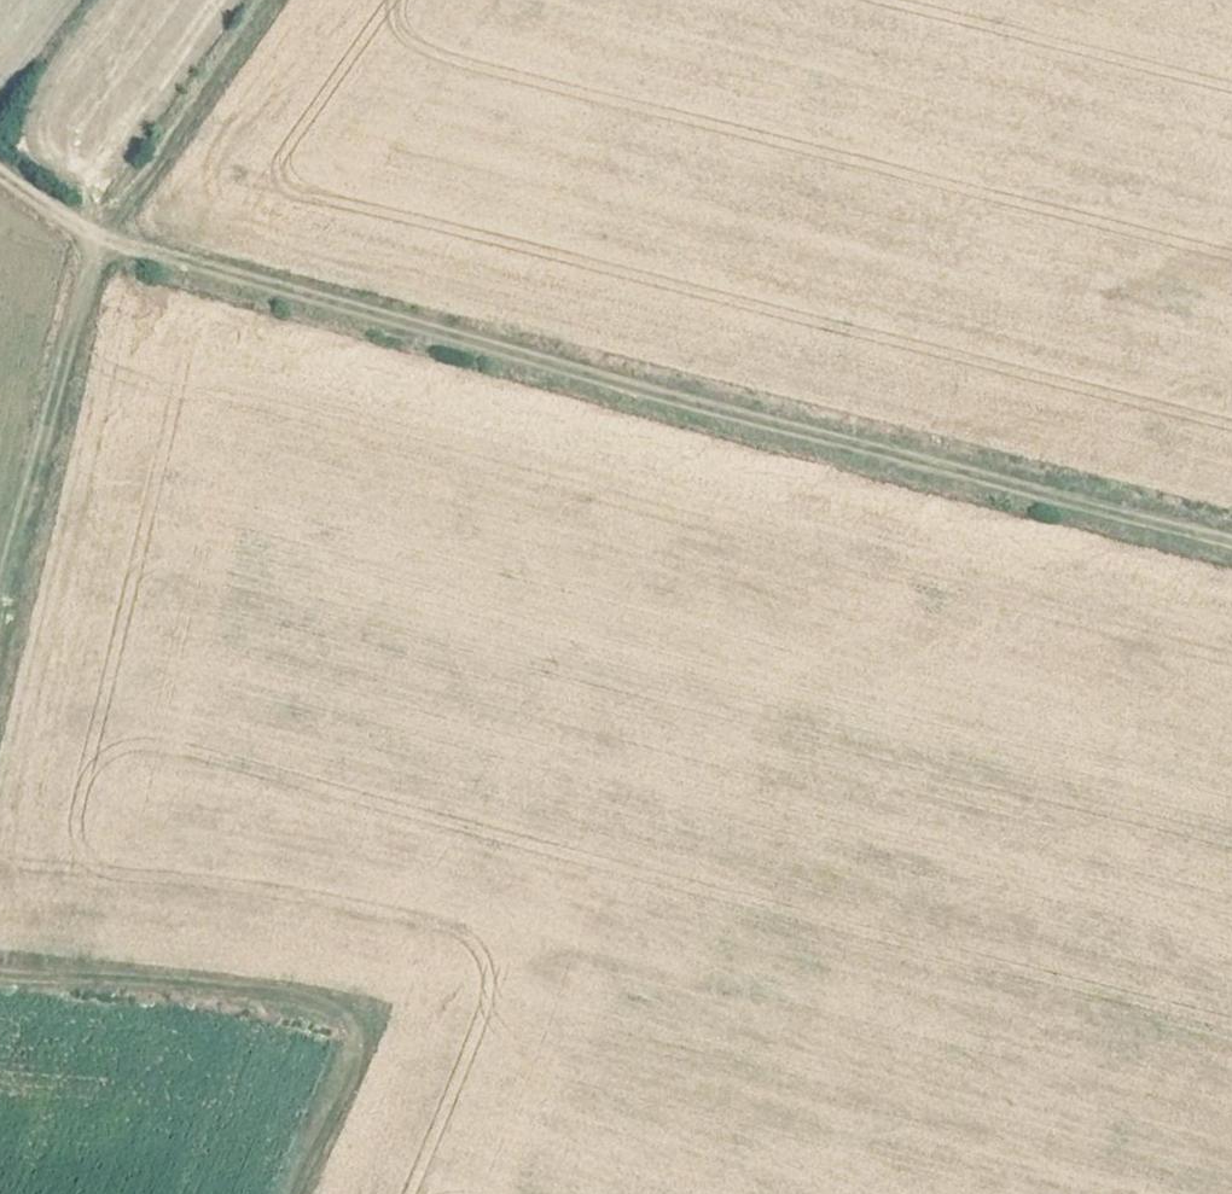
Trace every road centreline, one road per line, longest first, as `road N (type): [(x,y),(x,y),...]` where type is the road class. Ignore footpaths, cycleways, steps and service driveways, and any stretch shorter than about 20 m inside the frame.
road 1 (track): [(0,171),(77,224),(189,268),(596,381),(1231,538)]
road 2 (track): [(0,689),(105,235),(269,0)]
road 3 (track): [(294,1193),(357,1054),(361,1027),(343,1008),(0,960)]

